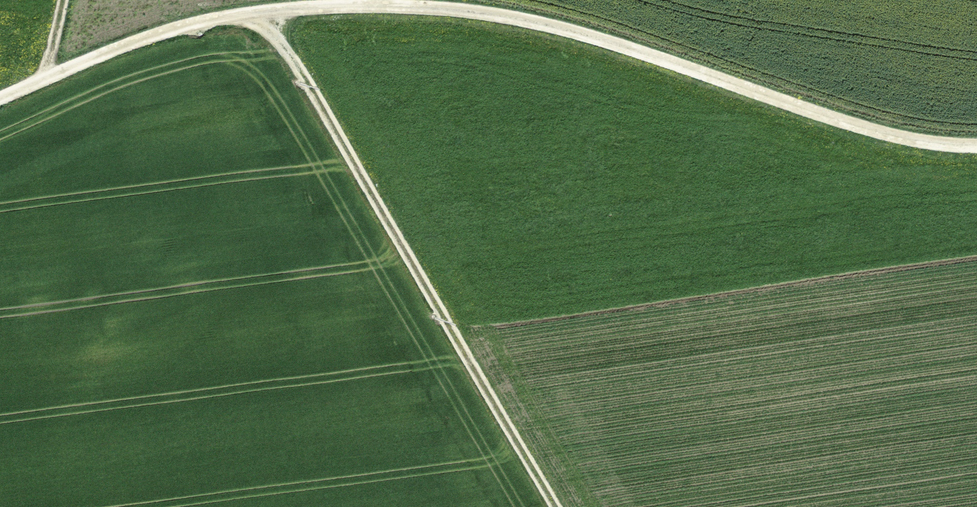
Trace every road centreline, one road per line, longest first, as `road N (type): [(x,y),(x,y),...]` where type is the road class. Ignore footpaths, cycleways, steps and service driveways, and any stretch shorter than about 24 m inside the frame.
road 1 (track): [(0,93),(189,23),(298,6),(406,4),(588,30),(869,130),(976,146)]
road 2 (track): [(247,12),(299,71),(558,506)]

